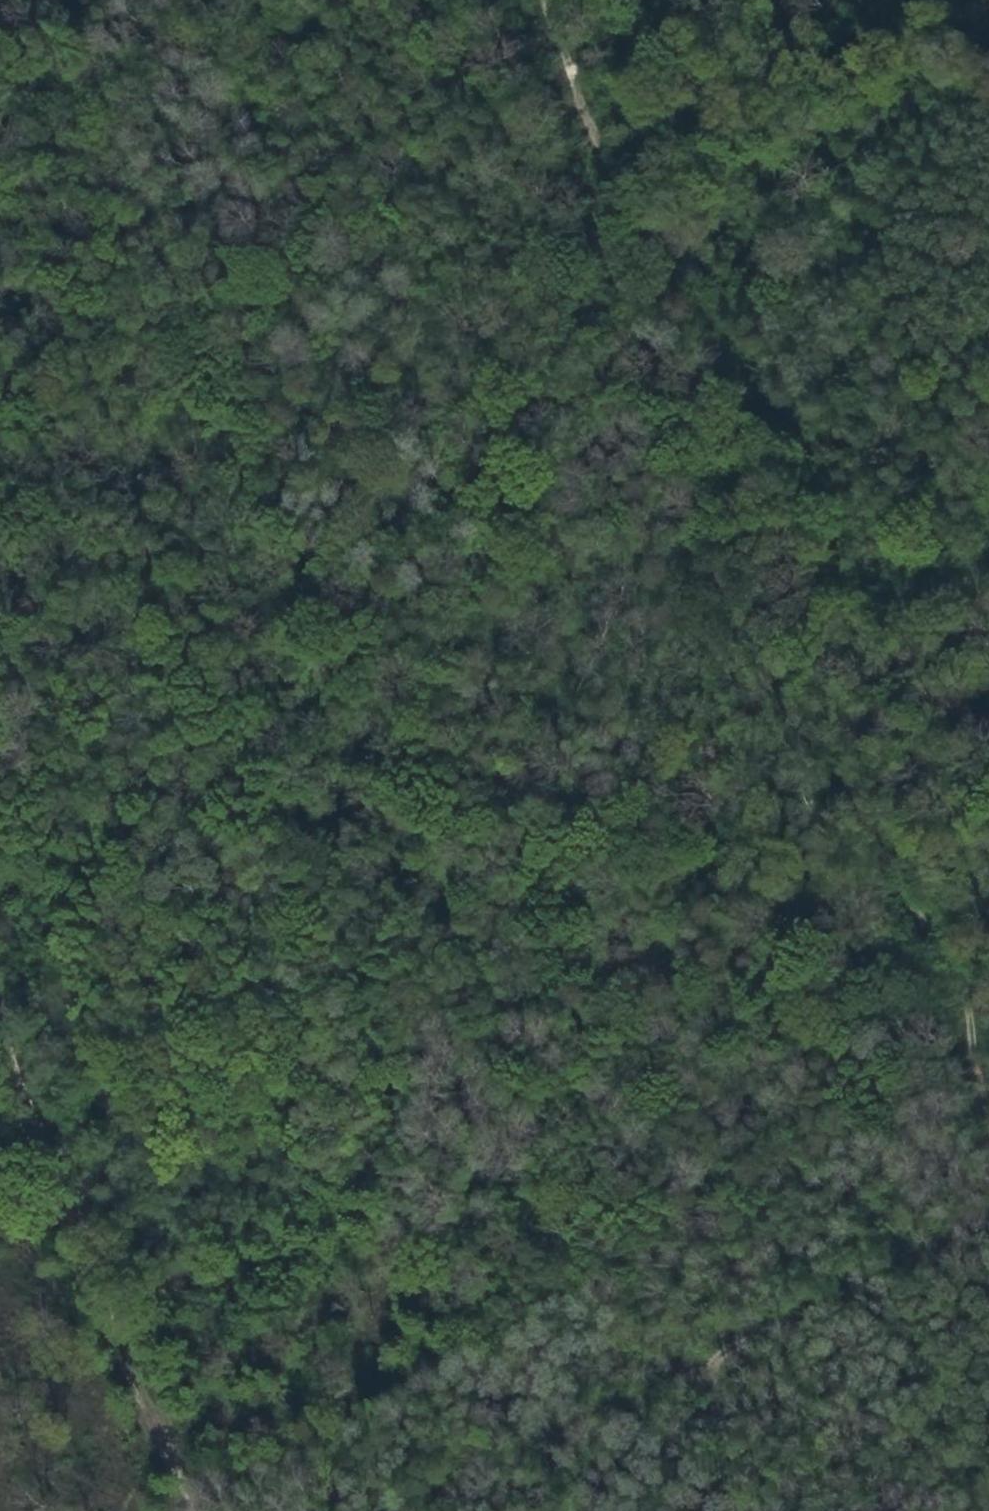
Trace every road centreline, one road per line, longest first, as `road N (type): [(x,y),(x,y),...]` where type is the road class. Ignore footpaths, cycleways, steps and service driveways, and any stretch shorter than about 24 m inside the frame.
road 1 (track): [(0,1046),(154,1376),(197,1510)]

